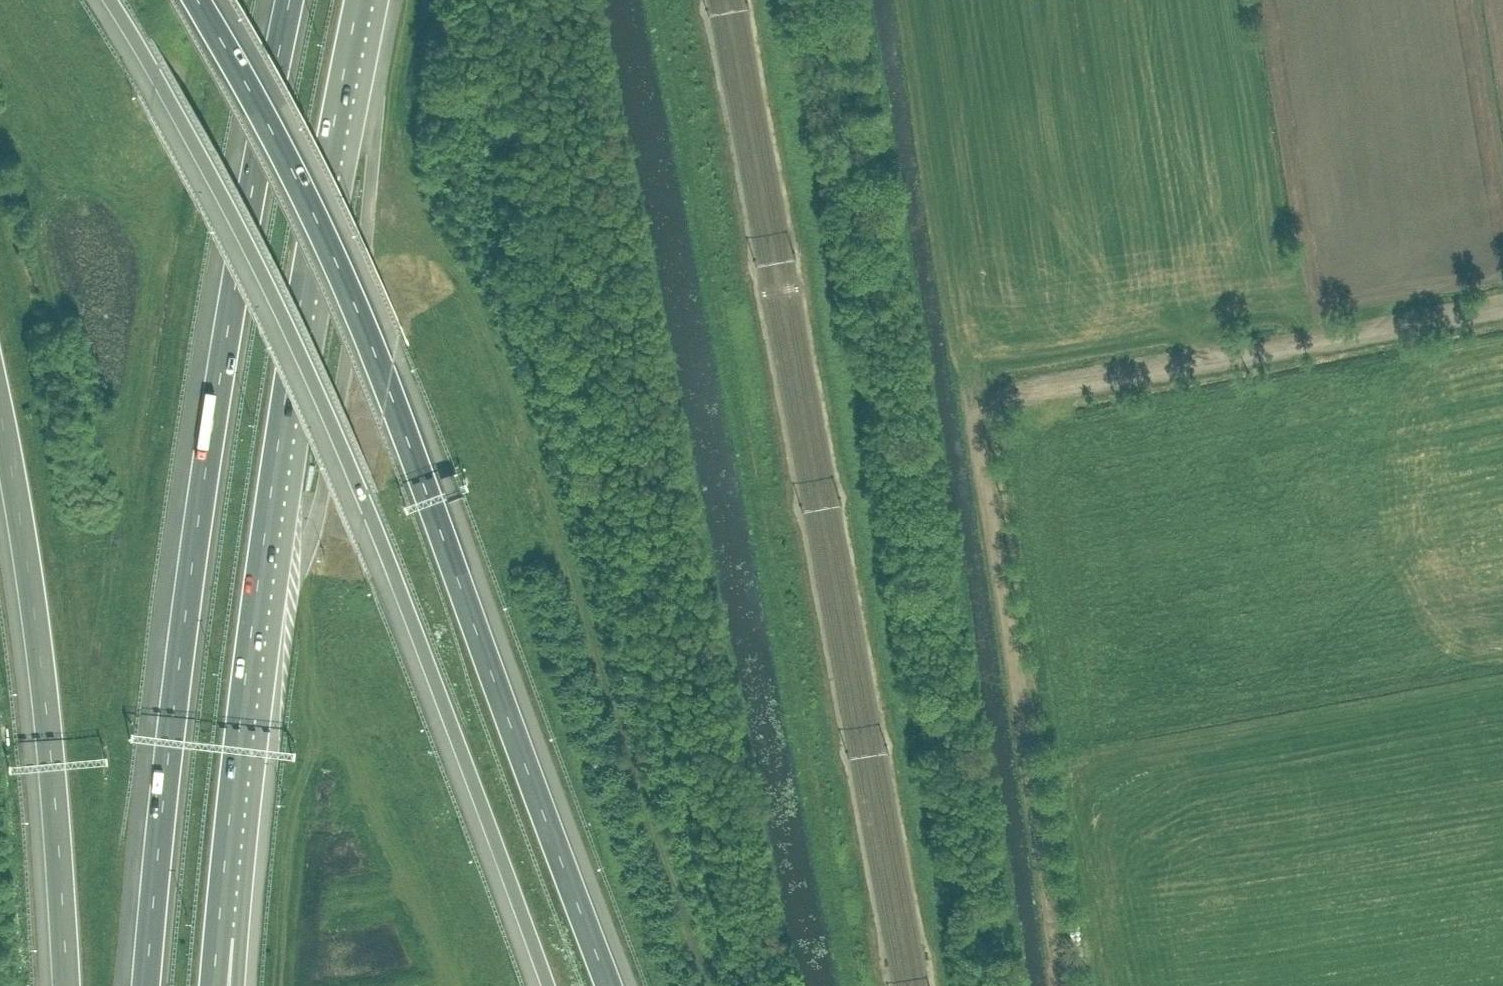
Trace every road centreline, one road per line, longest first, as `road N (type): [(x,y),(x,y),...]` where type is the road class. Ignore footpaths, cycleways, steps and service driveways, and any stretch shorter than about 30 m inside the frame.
road 1 (track): [(1068,985),(972,407),(1502,309)]
road 2 (motorway): [(114,0),(259,263),(344,450),(548,985)]
road 3 (motorway): [(611,985),(337,265),(197,0)]
road 4 (track): [(1010,985),(844,0)]
road 5 (motorway): [(291,0),(231,292),(164,789),(146,985)]
road 6 (motorway): [(218,935),(299,294),(358,0)]
road 7 (motorway): [(0,409),(36,620),(67,985)]

